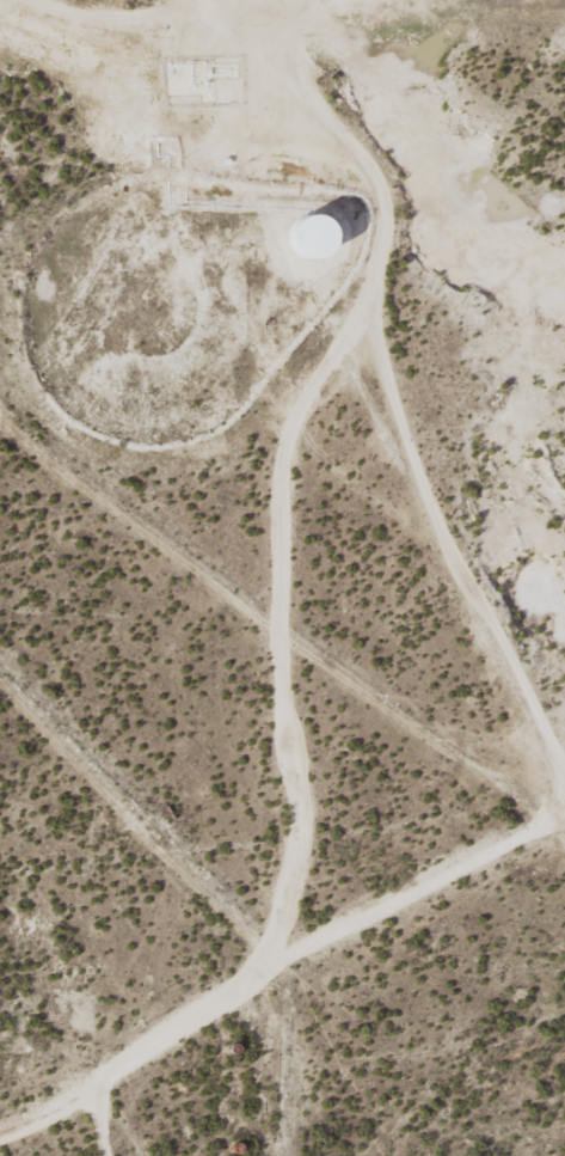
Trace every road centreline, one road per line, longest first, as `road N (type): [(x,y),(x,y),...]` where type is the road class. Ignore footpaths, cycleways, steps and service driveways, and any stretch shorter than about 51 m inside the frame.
road 1 (track): [(225,0),(237,56),(309,110),(369,122),(441,189),(423,441),(526,687),(564,758)]
road 2 (track): [(564,828),(336,930),(118,1072),(0,1133)]
road 3 (track): [(369,122),(387,32),(432,0)]

